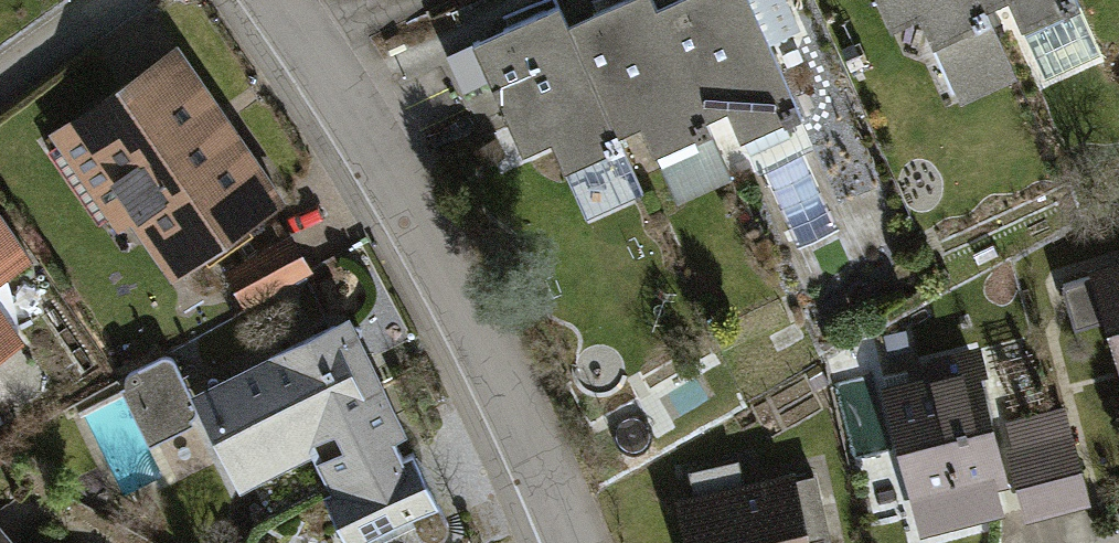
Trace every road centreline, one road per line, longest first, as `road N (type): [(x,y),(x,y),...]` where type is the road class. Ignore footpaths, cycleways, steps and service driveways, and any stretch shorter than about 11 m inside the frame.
road 1 (residential): [(276,0),(342,94),(473,315),(577,542)]
road 2 (residential): [(109,0),(0,76)]

